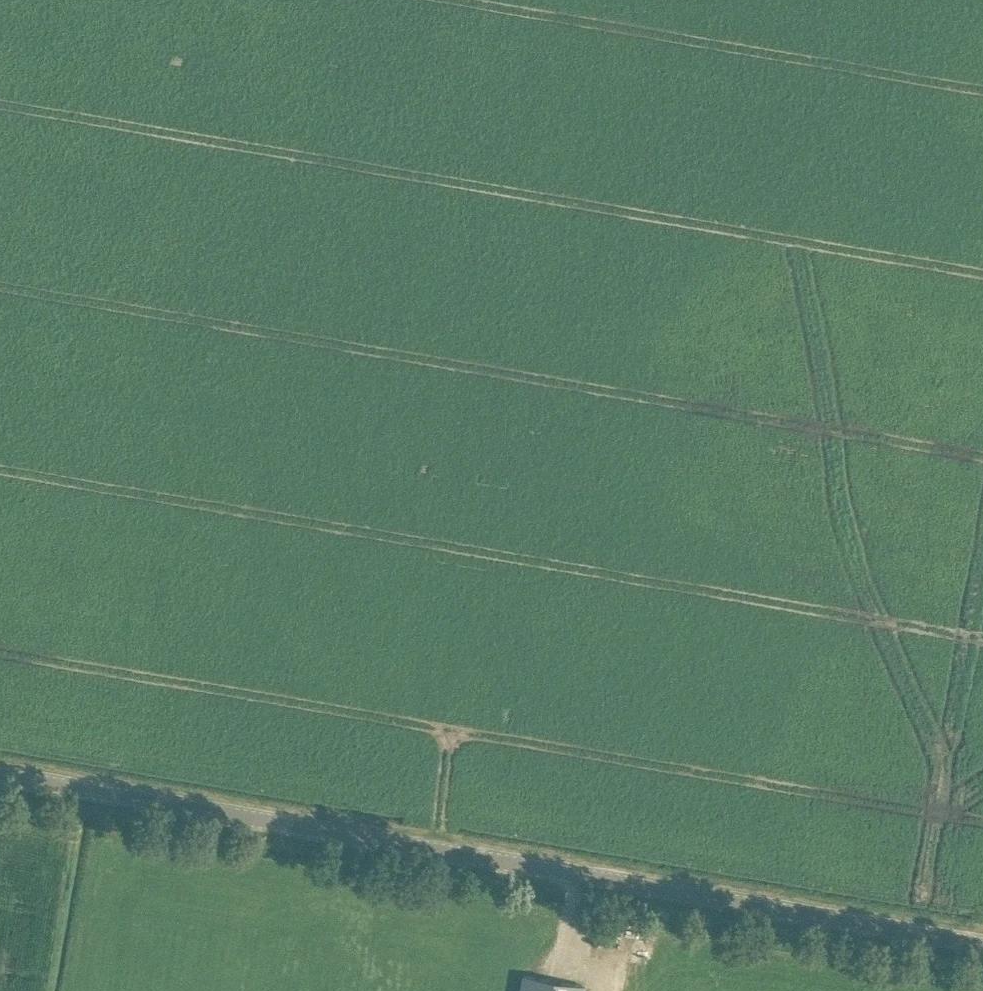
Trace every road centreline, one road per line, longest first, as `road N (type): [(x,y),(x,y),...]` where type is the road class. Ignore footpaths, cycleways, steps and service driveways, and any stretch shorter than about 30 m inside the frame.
road 1 (tertiary): [(982,945),(0,774)]

